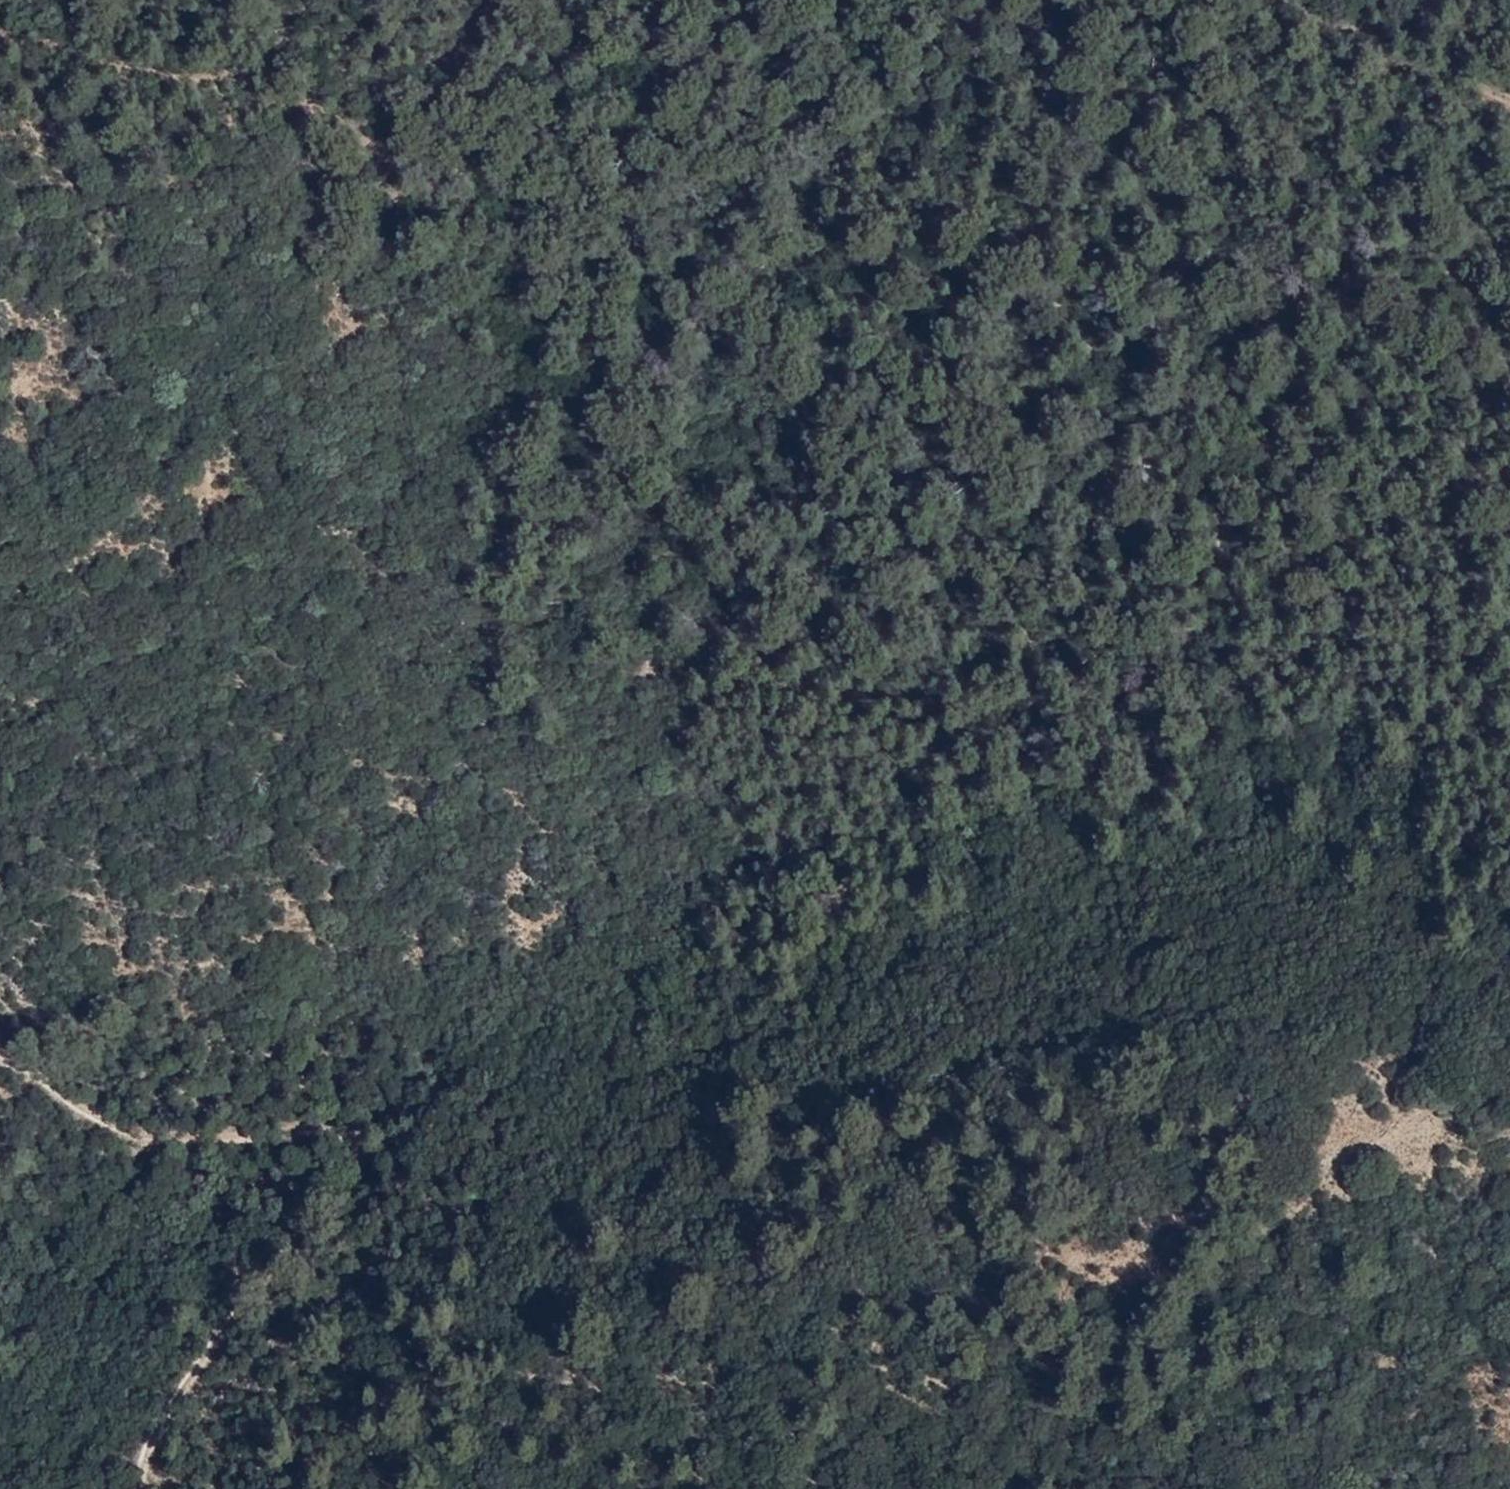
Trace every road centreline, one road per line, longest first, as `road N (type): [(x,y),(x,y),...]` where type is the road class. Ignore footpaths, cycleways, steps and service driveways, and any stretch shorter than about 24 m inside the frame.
road 1 (track): [(159,1488),(174,1431),(364,1167),(332,1143),(196,1148),(86,1111),(0,1057)]
road 2 (track): [(1281,0),(1509,103)]

